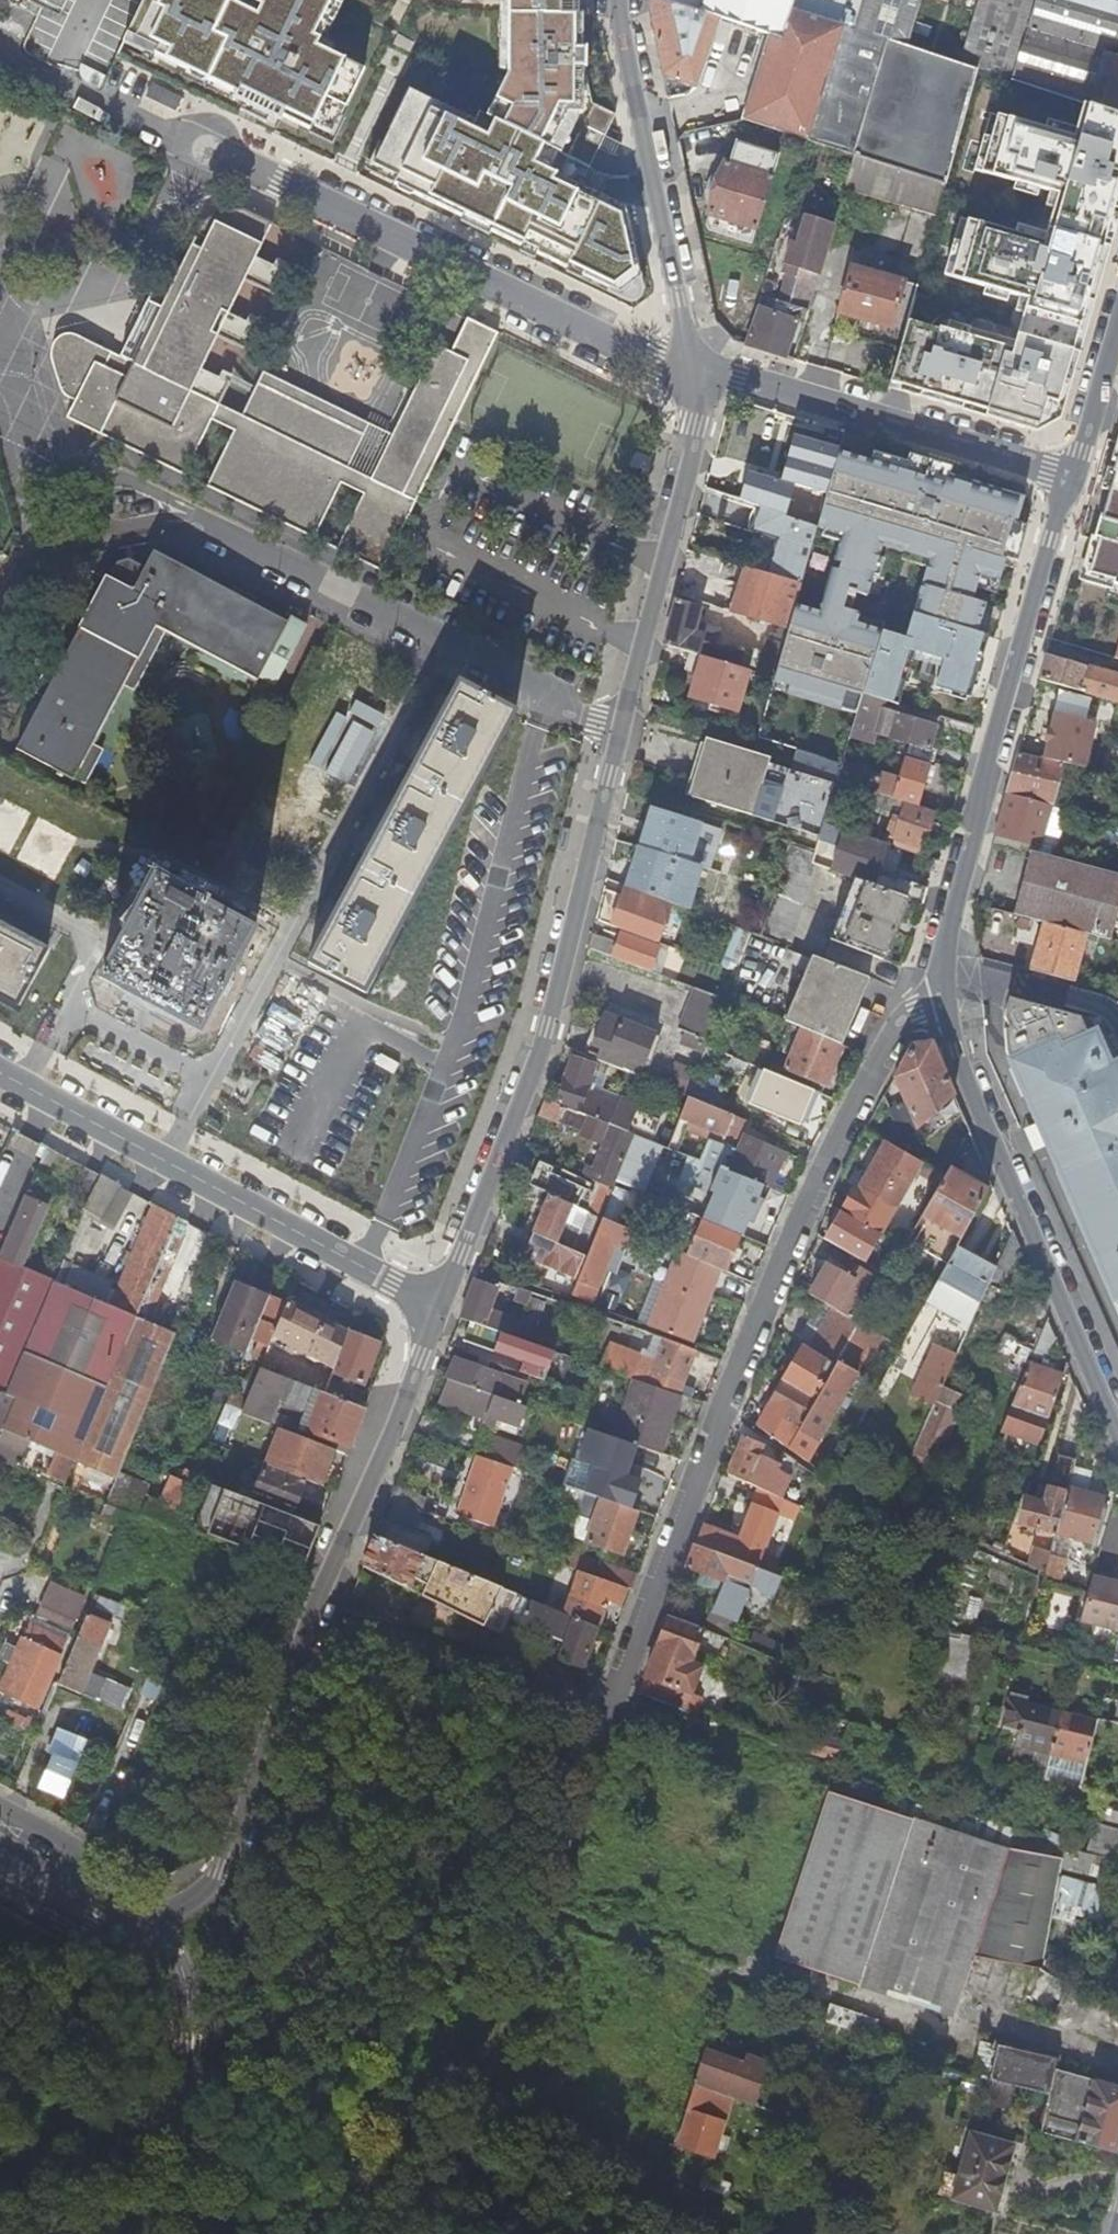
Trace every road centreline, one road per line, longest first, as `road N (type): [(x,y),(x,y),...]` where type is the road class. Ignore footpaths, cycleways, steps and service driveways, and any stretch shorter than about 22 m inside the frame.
road 1 (unclassified): [(949,961),(891,1040),(745,1364),(612,1711)]
road 2 (residential): [(439,1305),(323,1595),(235,1856),(197,1903),(156,1932)]
road 3 (track): [(747,2218),(600,2156),(484,2075),(612,1711)]
road 4 (residential): [(58,449),(624,735)]
road 5 (residential): [(624,735),(533,1072),(439,1305)]
road 6 (residential): [(201,145),(651,358),(690,365)]
road 7 (residential): [(949,961),(1072,468)]
road 8 (residential): [(1117,1434),(964,1048),(949,961)]
road 9 (residential): [(439,1305),(0,1079)]
road 10 (residential): [(690,365),(1072,468)]
road 11 (residential): [(690,365),(695,423),(624,735)]
road 12 (residential): [(623,0),(690,365)]
road 13 (unclassified): [(179,2104),(186,2004),(180,1961),(156,1932)]
road 14 (residential): [(201,145),(53,81)]
road 15 (residential): [(66,1892),(86,1858),(0,1811)]
road 16 (unclassified): [(143,1978),(179,2104)]
road 17 (unclassified): [(179,2104),(195,2233)]
road 18 (unclassified): [(1072,468),(1108,351)]

